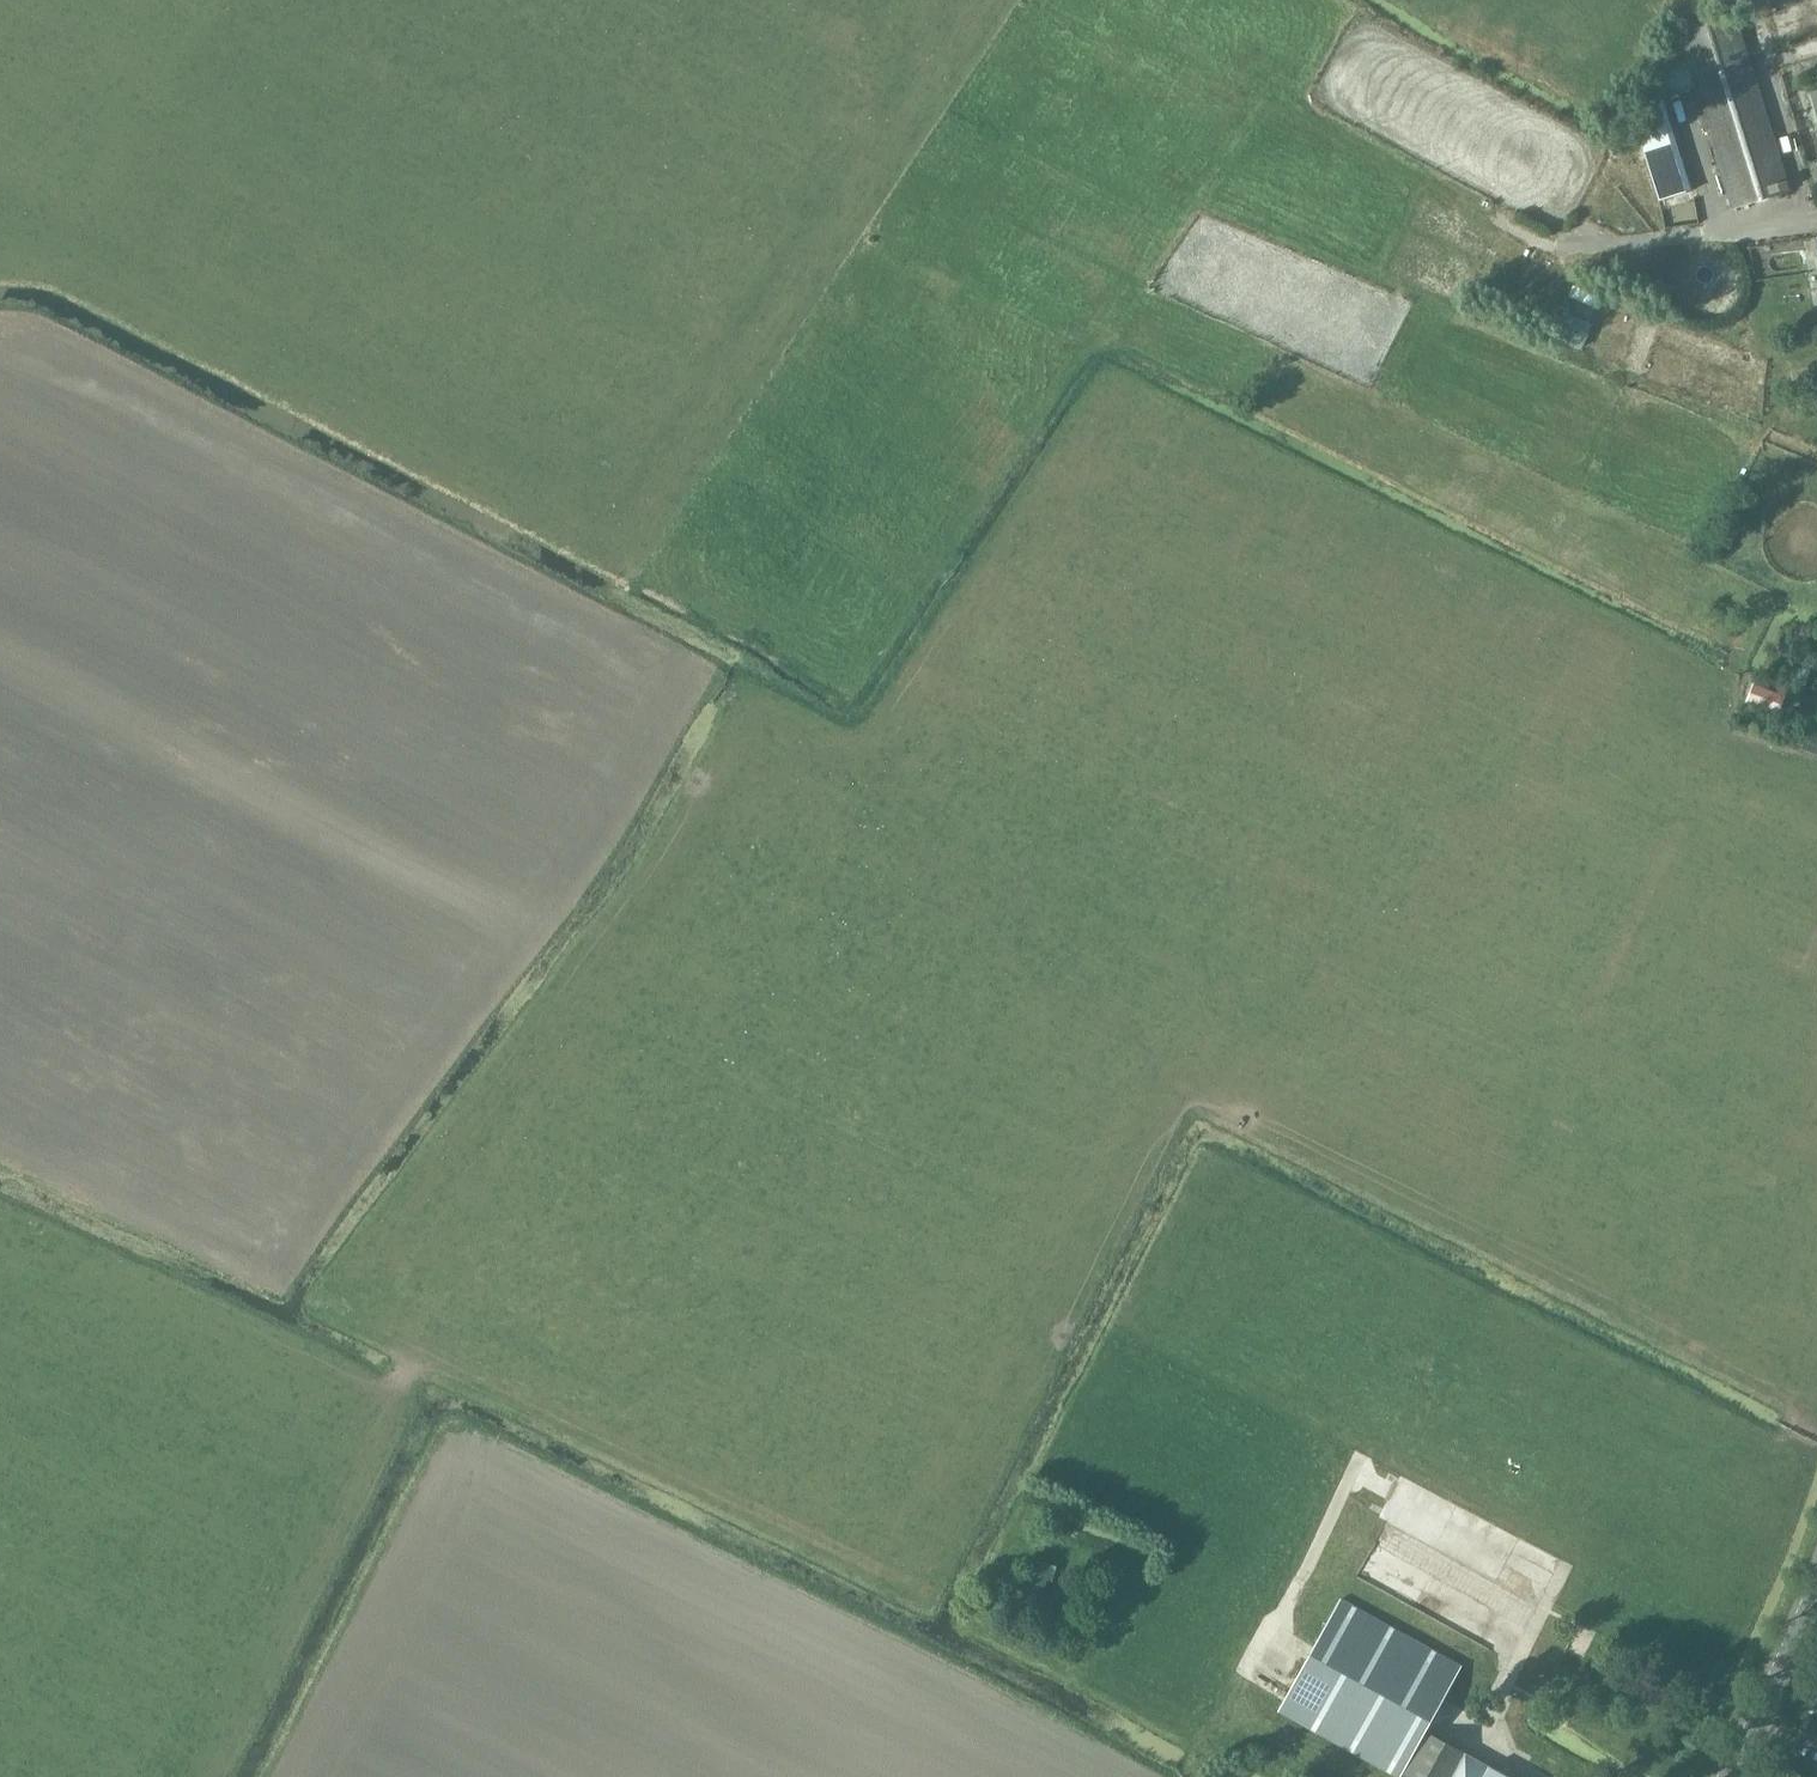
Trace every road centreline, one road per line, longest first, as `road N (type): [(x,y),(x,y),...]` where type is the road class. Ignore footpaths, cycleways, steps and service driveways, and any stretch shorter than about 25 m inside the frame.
road 1 (tertiary): [(1724,1776),(1816,1585)]

